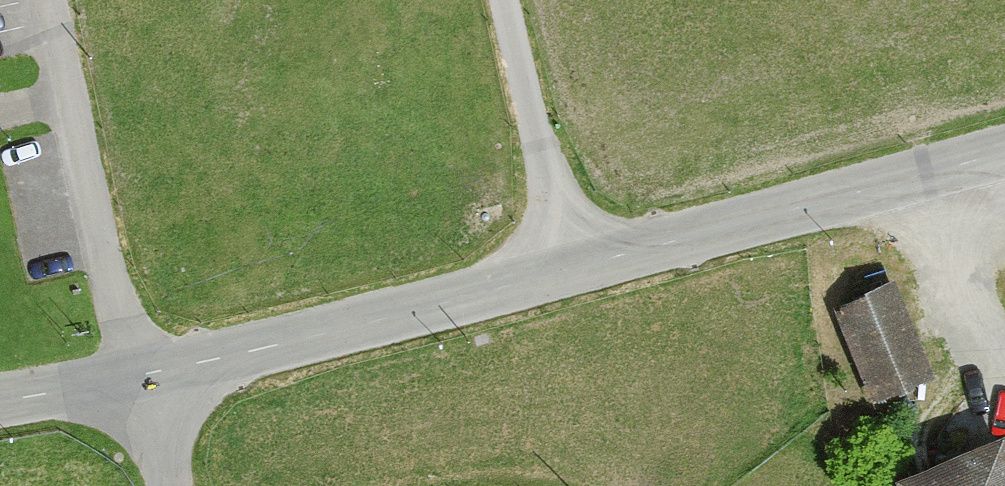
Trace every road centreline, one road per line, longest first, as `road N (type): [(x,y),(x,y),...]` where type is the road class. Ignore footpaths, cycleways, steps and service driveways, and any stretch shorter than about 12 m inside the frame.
road 1 (tertiary): [(0,398),(153,374),(1004,153)]
road 2 (track): [(62,0),(78,100),(153,374),(168,485)]
road 3 (track): [(501,0),(568,273)]

